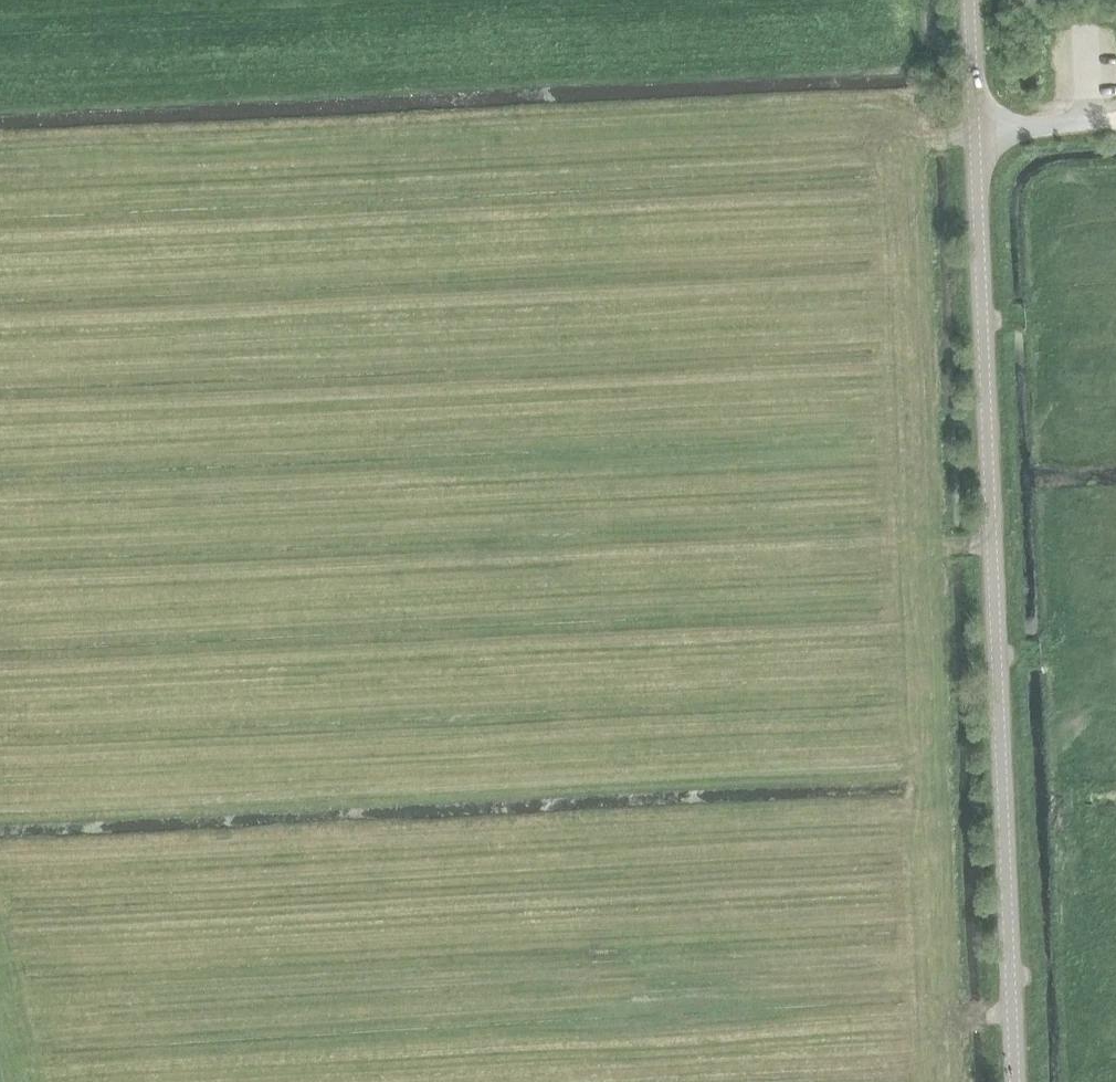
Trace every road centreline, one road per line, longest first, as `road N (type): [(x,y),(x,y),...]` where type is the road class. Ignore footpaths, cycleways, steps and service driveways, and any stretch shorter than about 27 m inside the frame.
road 1 (tertiary): [(1024,1081),(978,131)]
road 2 (tertiary): [(978,131),(972,0)]

